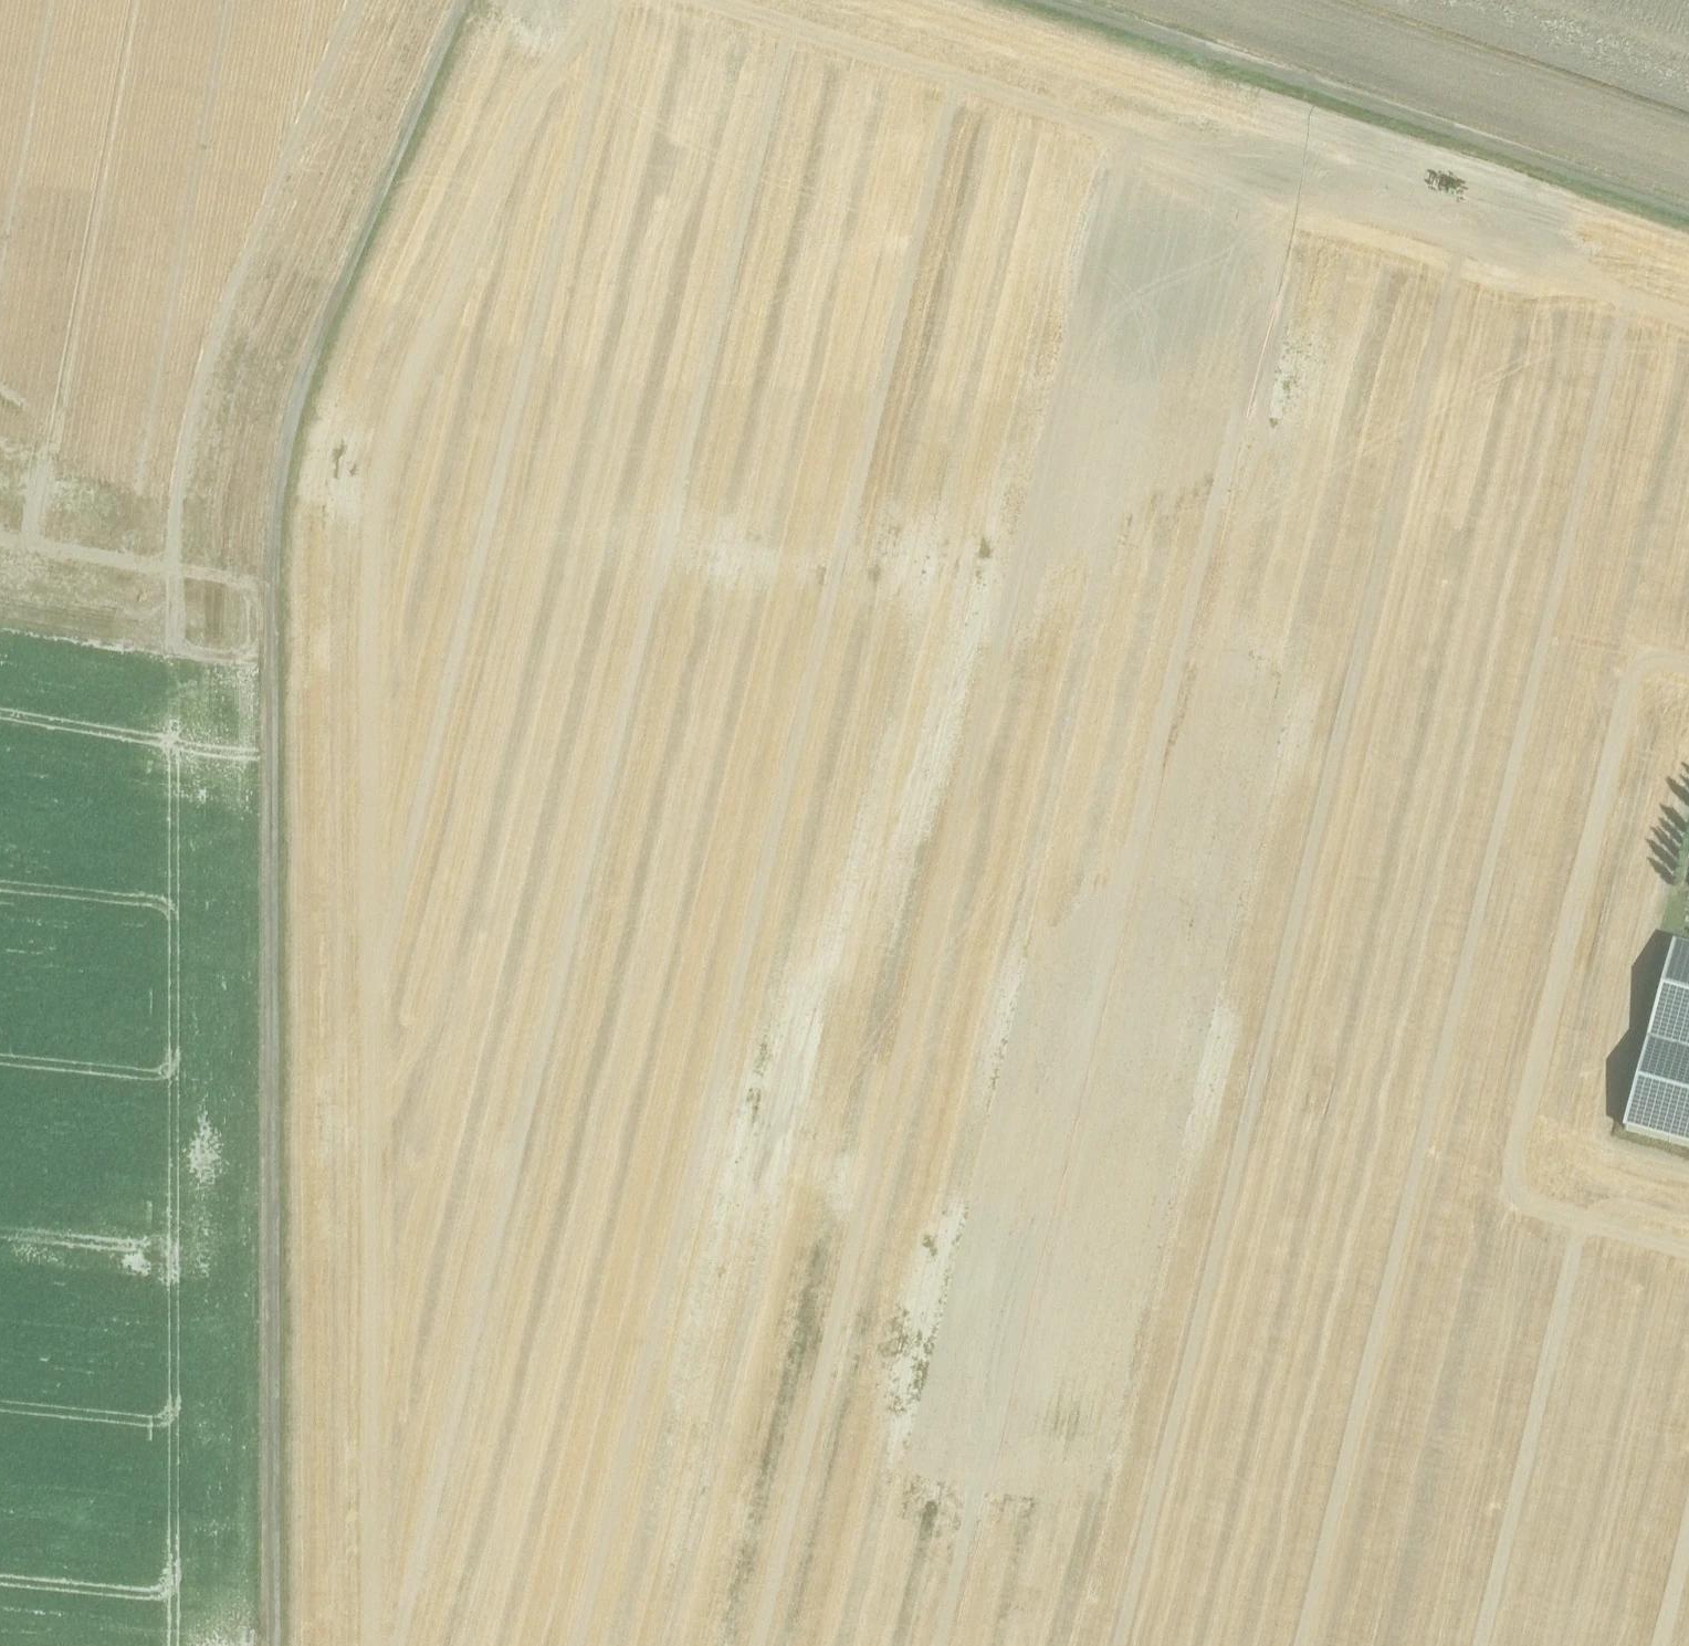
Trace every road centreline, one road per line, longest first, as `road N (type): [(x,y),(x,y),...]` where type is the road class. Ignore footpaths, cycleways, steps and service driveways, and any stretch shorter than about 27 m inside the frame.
road 1 (track): [(459,0),(281,447),(270,840),(271,1645)]
road 2 (track): [(1688,208),(1050,0)]

